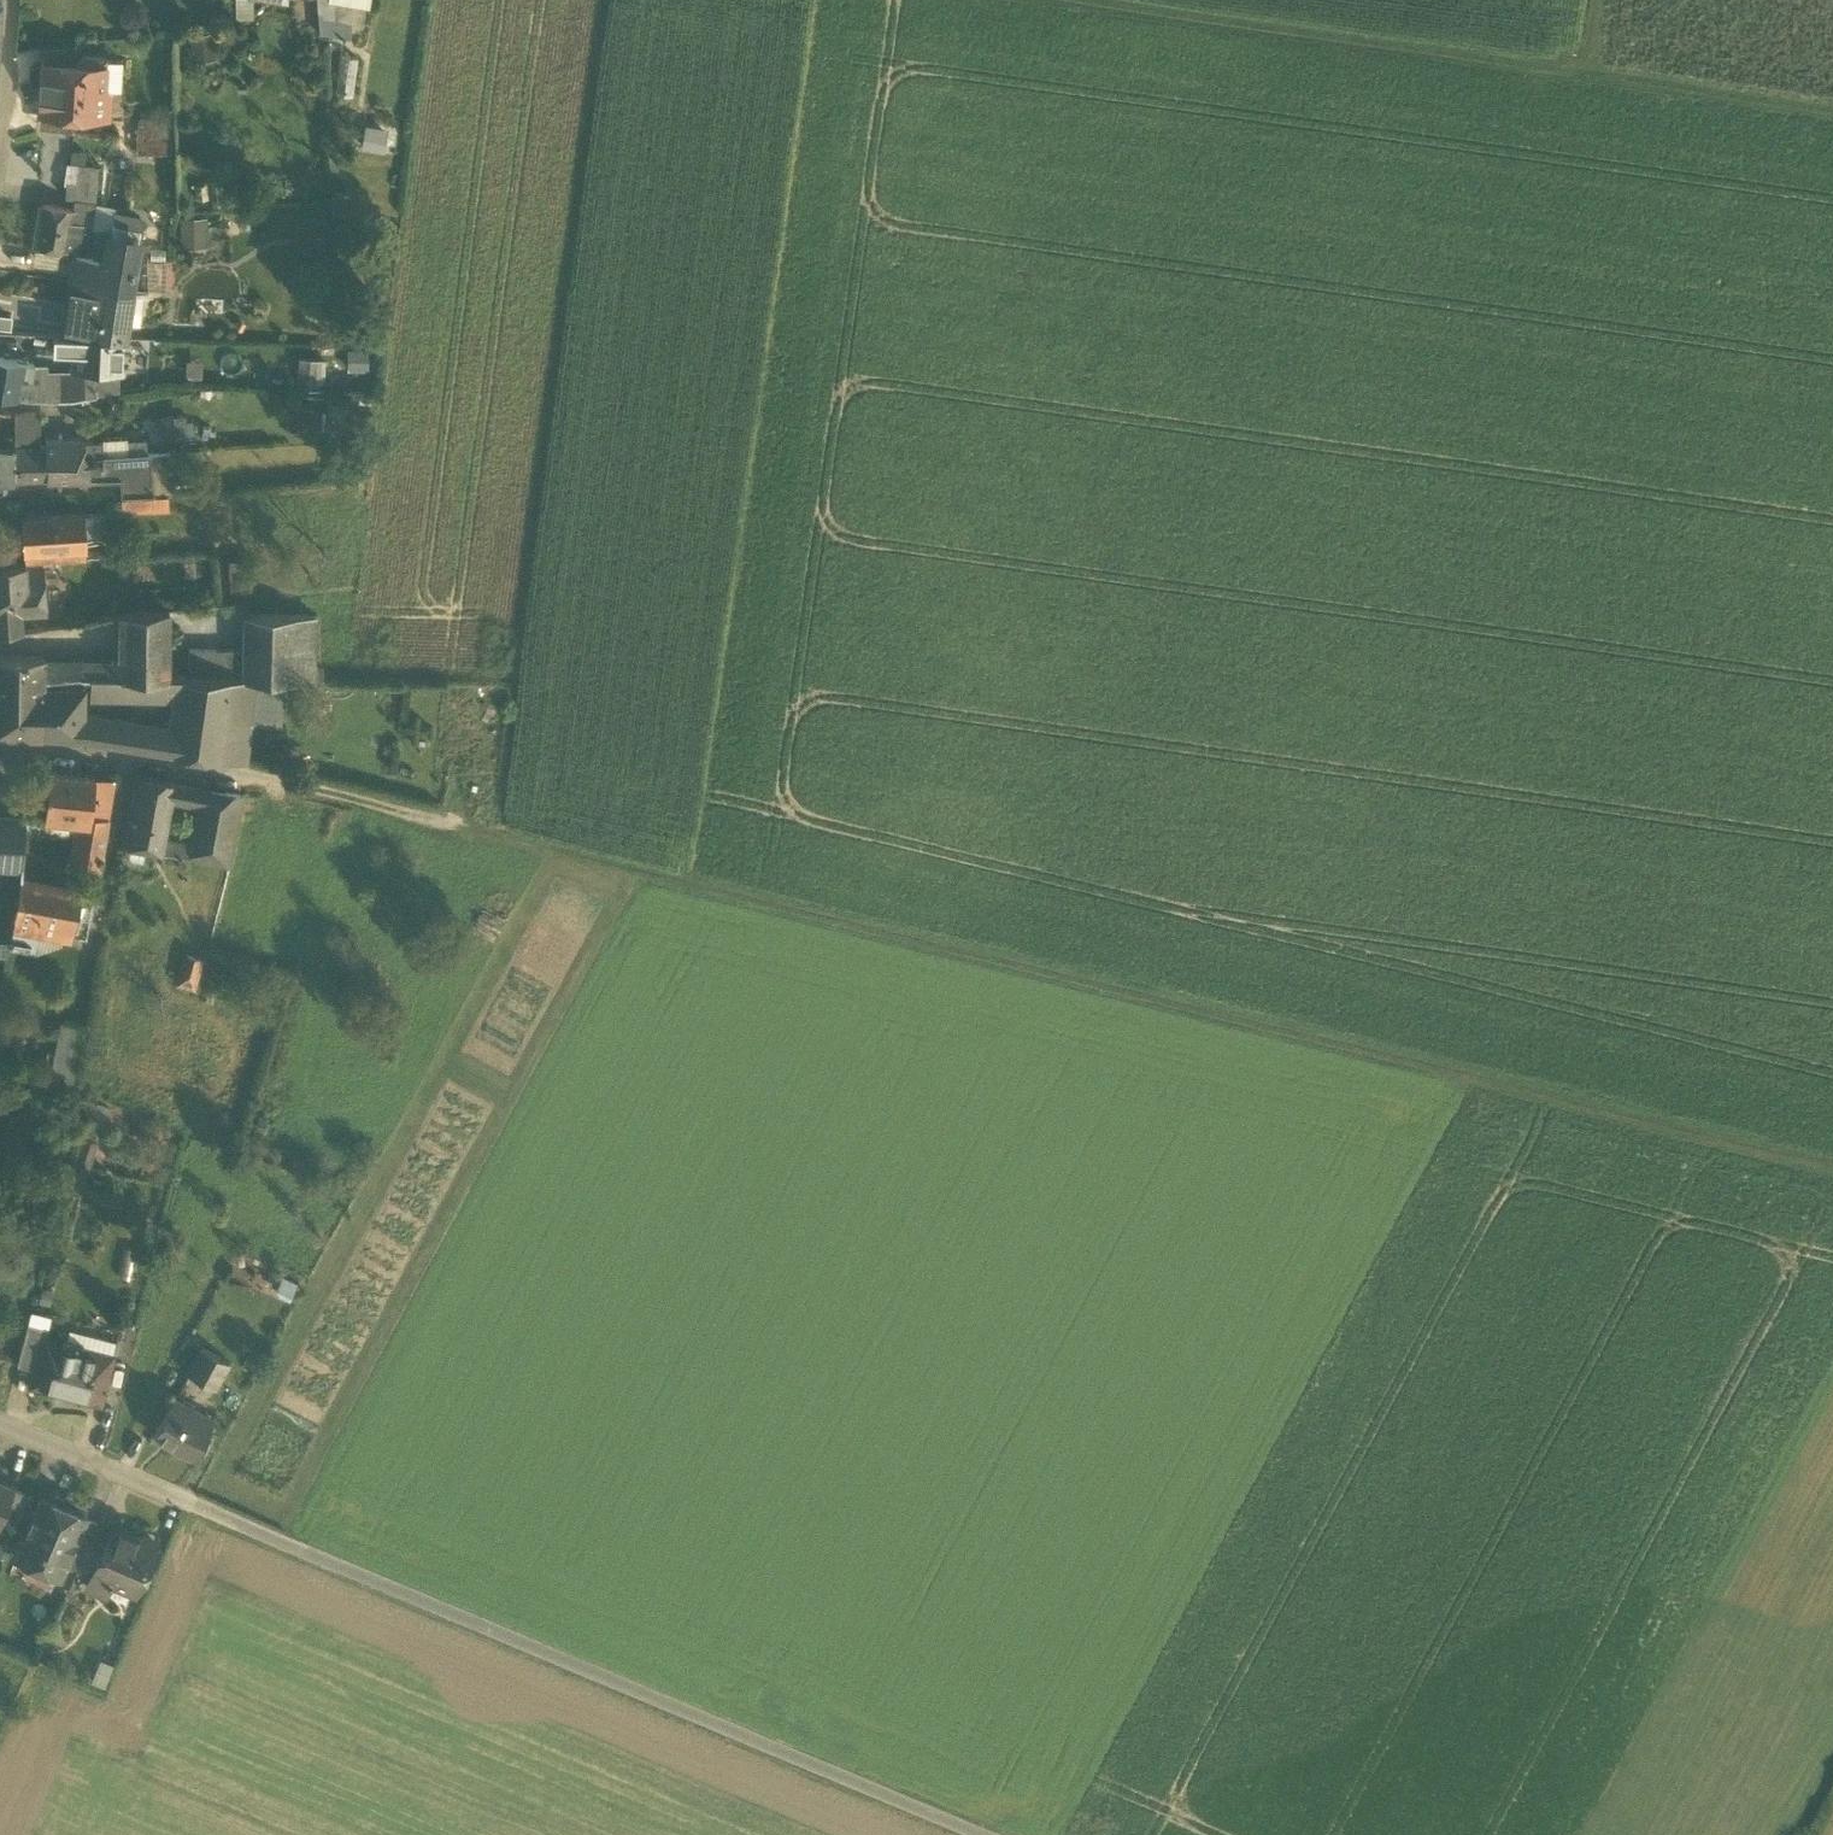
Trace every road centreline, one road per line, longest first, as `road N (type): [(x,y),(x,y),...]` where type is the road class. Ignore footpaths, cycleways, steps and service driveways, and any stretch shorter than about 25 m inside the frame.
road 1 (track): [(254,778),(1832,1166)]
road 2 (track): [(199,1508),(983,1834)]
road 3 (track): [(1074,0),(1832,113)]
road 4 (residential): [(0,749),(254,778)]
road 5 (residential): [(0,1424),(199,1508)]
road 6 (residential): [(8,0),(0,186)]

